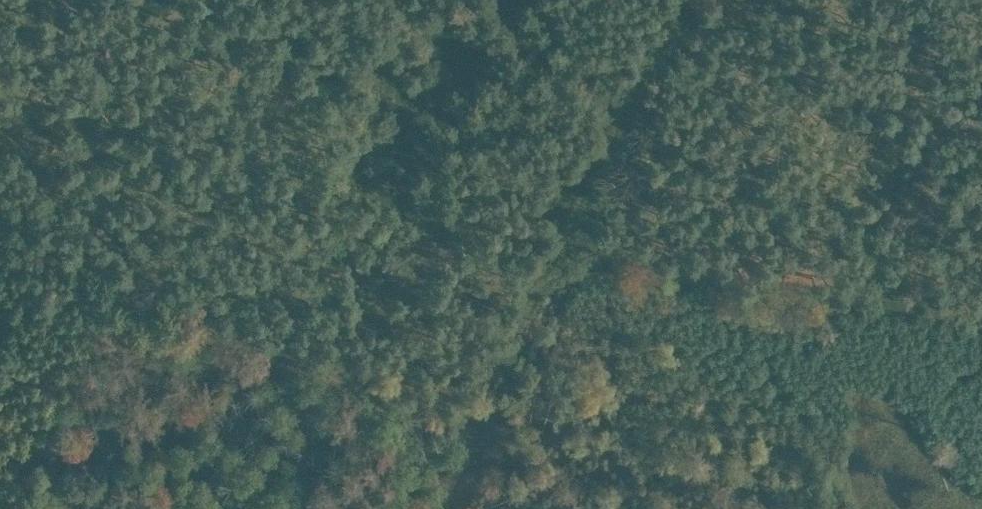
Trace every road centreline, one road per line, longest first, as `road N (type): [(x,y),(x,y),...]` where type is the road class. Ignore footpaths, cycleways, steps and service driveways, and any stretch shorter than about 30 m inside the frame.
road 1 (track): [(432,508),(674,0)]

